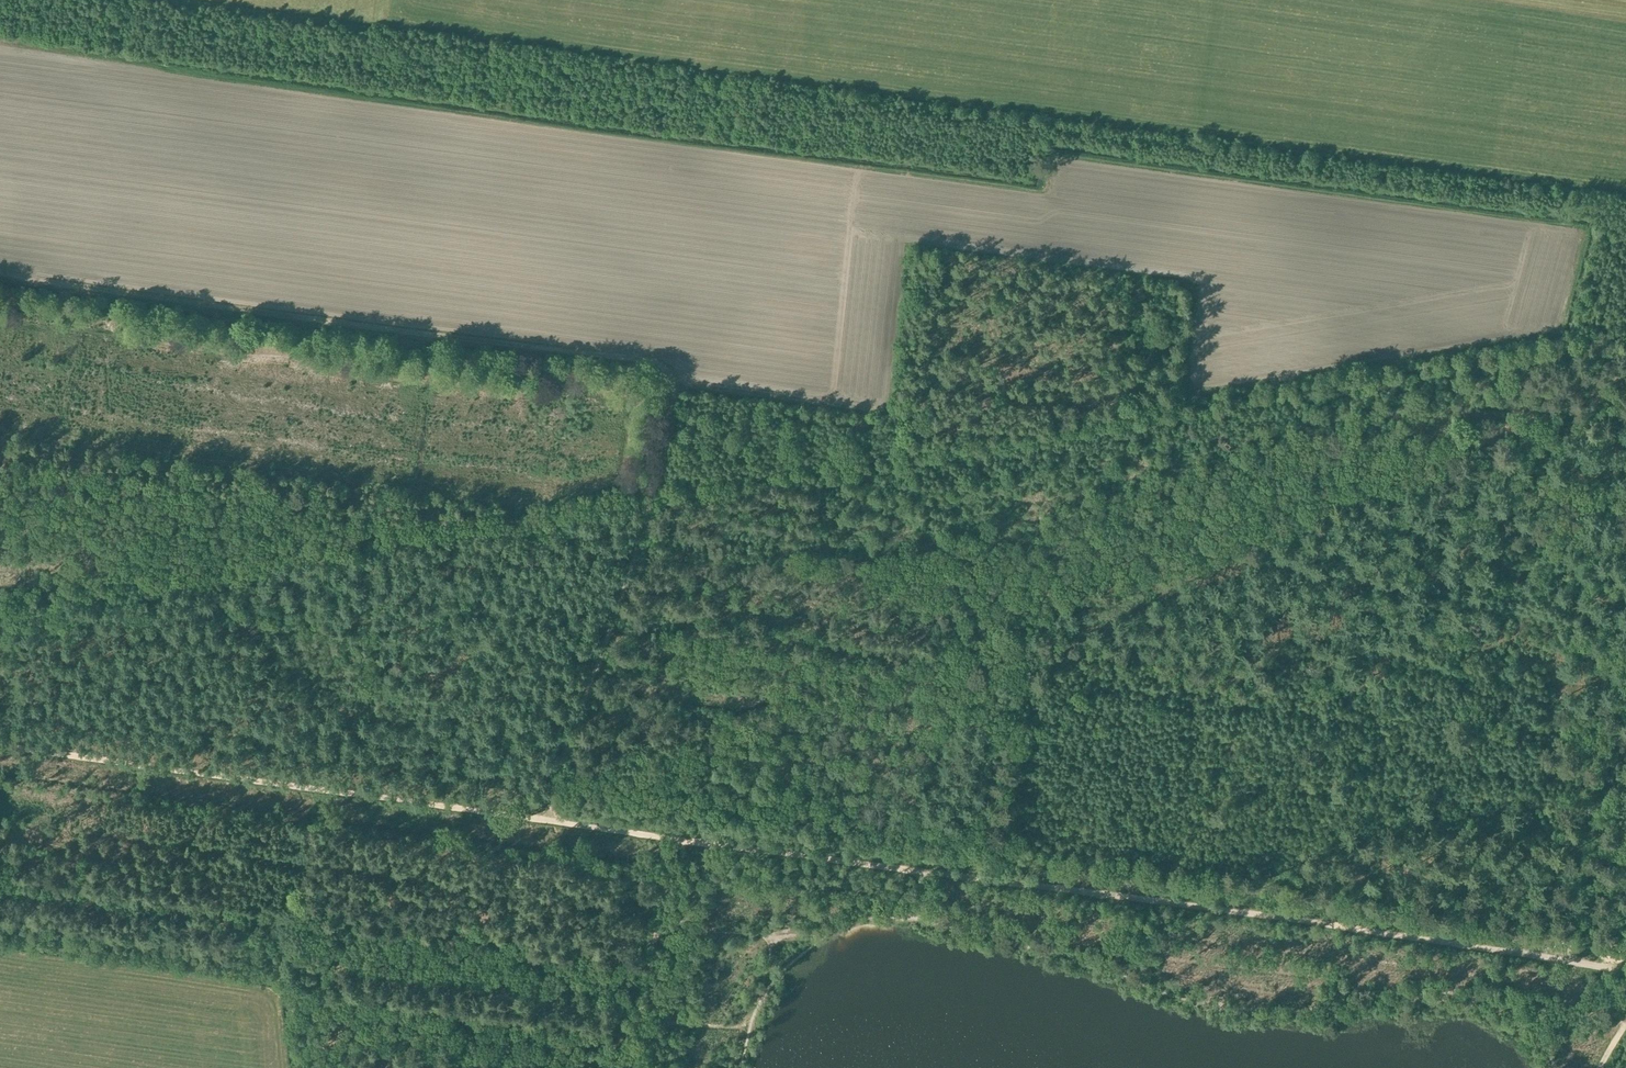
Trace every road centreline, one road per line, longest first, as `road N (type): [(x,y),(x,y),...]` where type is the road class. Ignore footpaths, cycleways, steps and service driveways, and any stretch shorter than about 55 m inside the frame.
road 1 (track): [(1625,969),(663,832),(642,948)]
road 2 (track): [(0,270),(666,369),(680,388),(650,499)]
road 3 (track): [(546,816),(0,745)]
road 4 (track): [(546,816),(650,499)]

